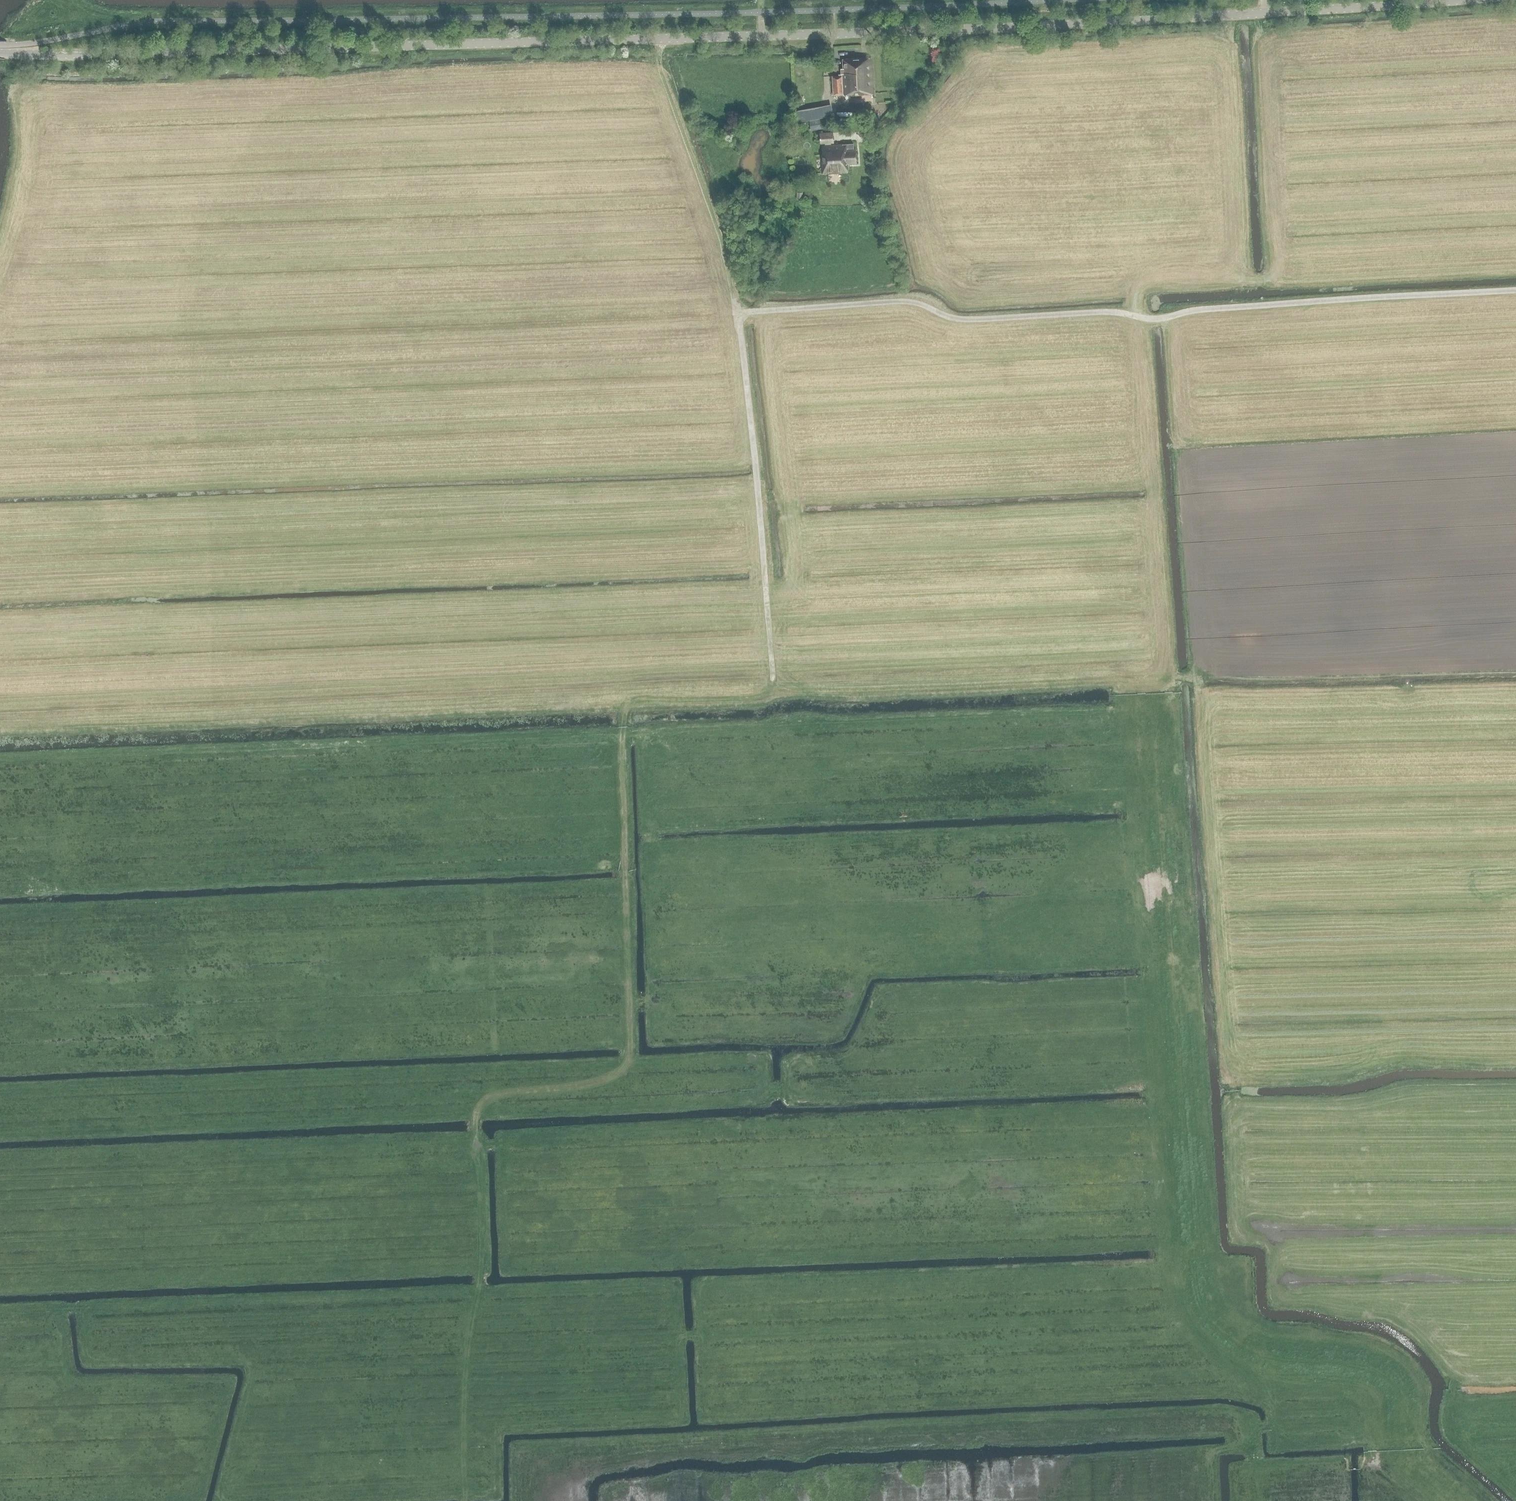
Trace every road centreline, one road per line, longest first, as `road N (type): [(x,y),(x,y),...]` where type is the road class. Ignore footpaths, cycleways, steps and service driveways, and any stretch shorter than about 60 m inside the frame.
road 1 (secondary): [(5,53),(953,29),(1453,0)]
road 2 (track): [(477,1133),(484,1101),(597,1083),(630,1061),(624,711),(644,698),(752,698),(773,674),(738,313),(714,218),(662,74),(660,38)]
road 3 (track): [(738,313),(898,301),(959,319),(1116,313),(1156,319),(1515,290)]
road 4 (track): [(1227,15),(1238,245),(1216,268),(1157,276),(1138,290),(1162,660)]
road 5 (track): [(477,1133),(483,1251),(465,1394),(464,1500)]

